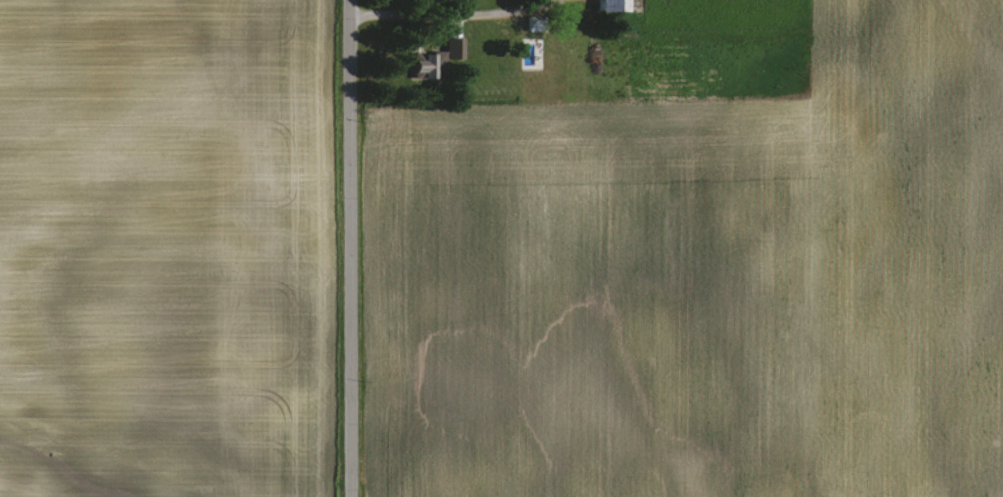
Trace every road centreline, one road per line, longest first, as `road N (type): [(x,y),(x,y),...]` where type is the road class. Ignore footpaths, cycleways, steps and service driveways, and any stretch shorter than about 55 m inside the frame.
road 1 (residential): [(346,496),(345,0)]
road 2 (residential): [(345,17),(496,15),(557,0)]

